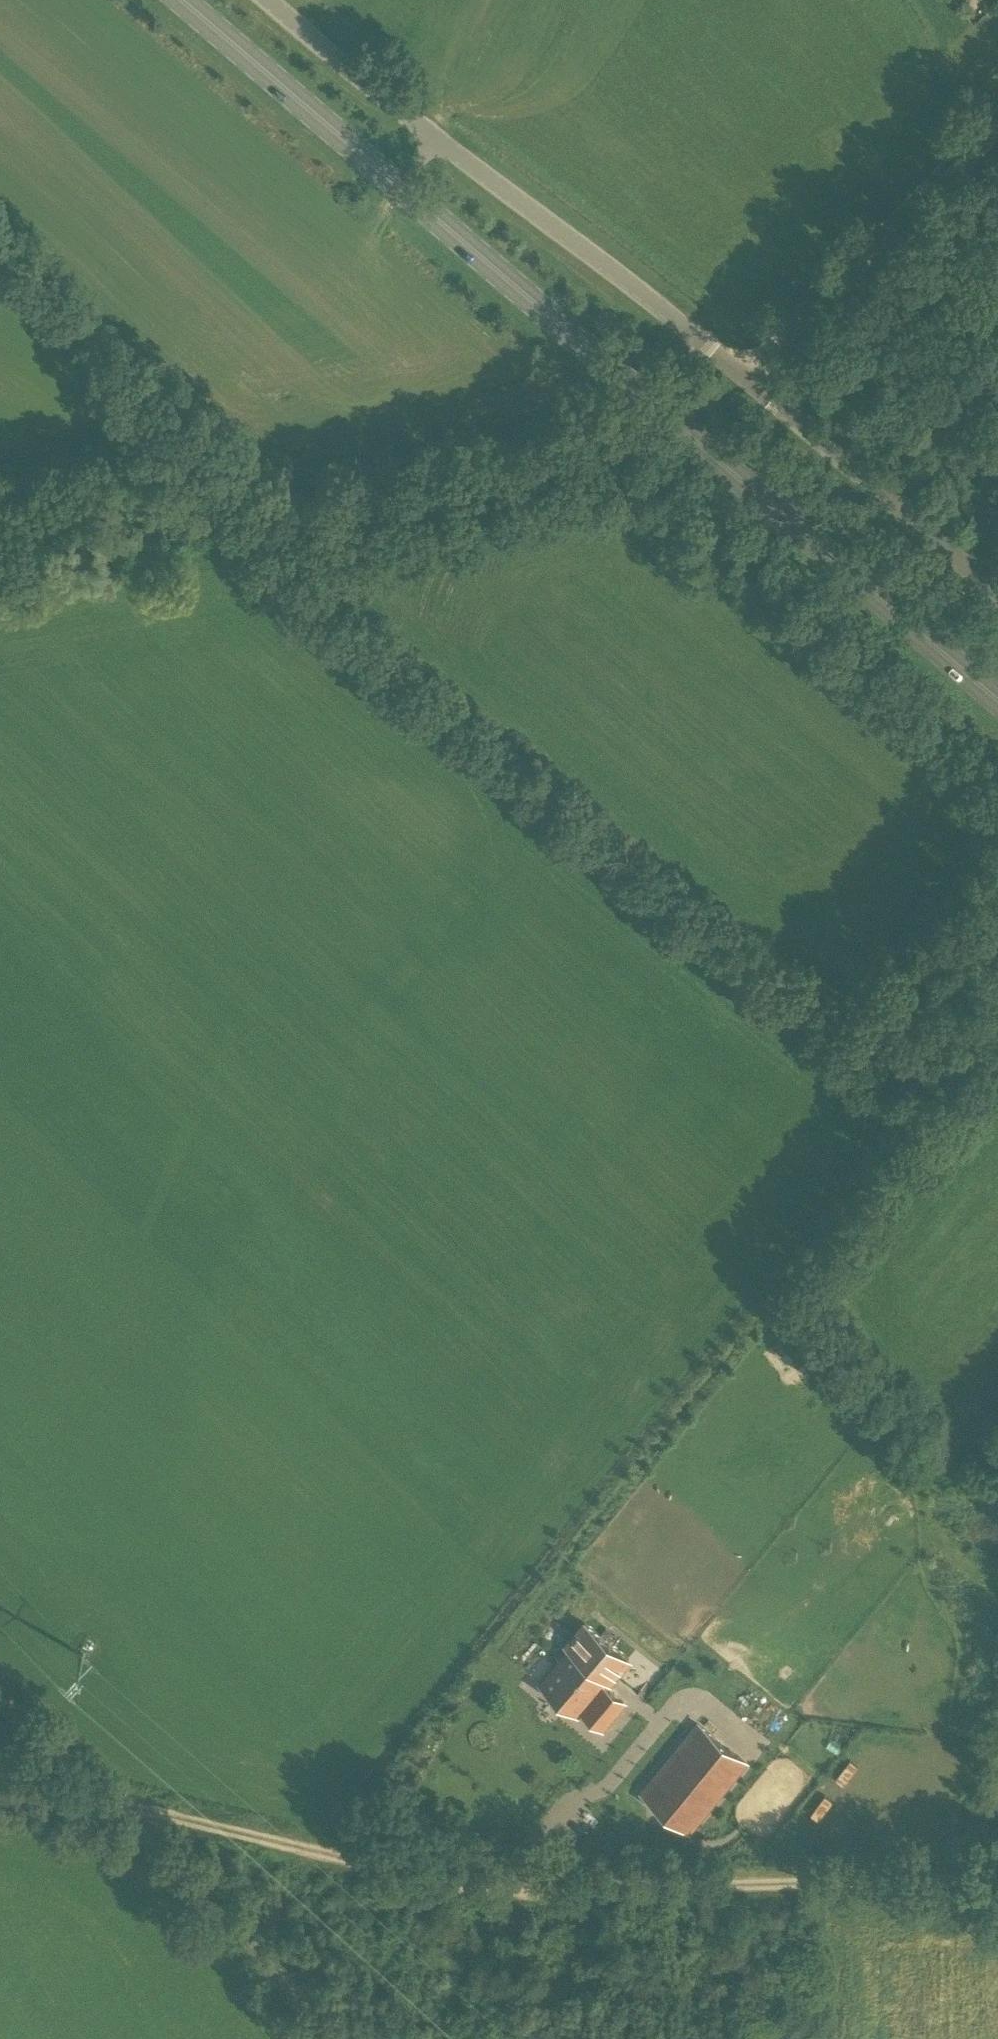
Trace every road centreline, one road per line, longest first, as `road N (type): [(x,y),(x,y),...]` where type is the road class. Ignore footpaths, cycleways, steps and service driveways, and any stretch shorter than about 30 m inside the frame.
road 1 (primary): [(997,706),(178,0)]
road 2 (track): [(997,1883),(479,1892),(0,1780)]
road 3 (unclassified): [(997,591),(900,501),(278,0)]
road 4 (track): [(625,435),(320,519),(201,522),(0,567)]
road 5 (track): [(746,378),(935,201),(997,129)]

